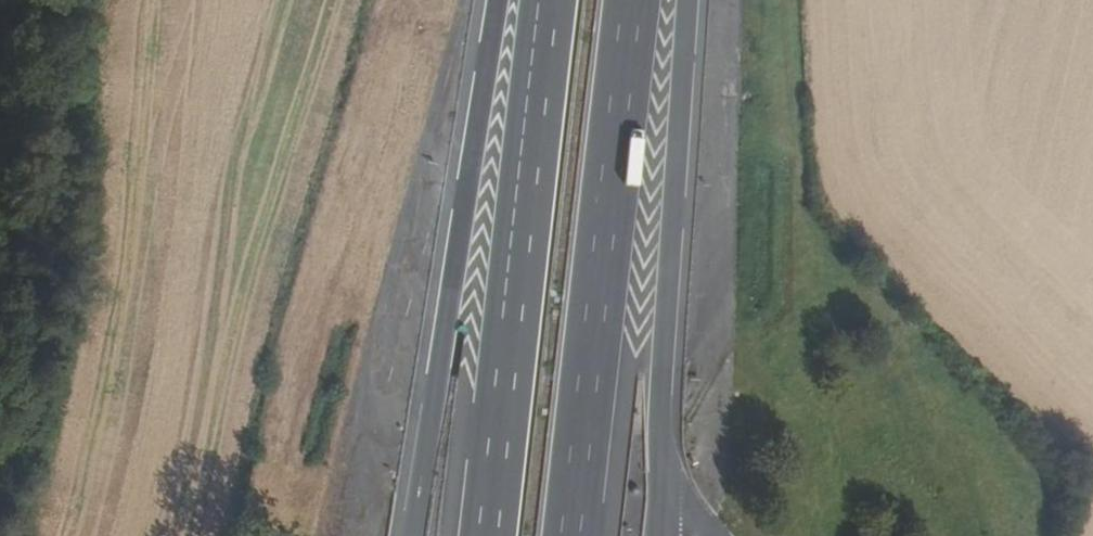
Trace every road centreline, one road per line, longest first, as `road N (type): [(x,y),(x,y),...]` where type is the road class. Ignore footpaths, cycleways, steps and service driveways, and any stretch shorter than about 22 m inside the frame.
road 1 (motorway): [(493,0),(410,535)]
road 2 (motorway): [(552,0),(489,535)]
road 3 (motorway): [(569,535),(626,0)]
road 4 (motorway): [(659,492),(692,0)]

